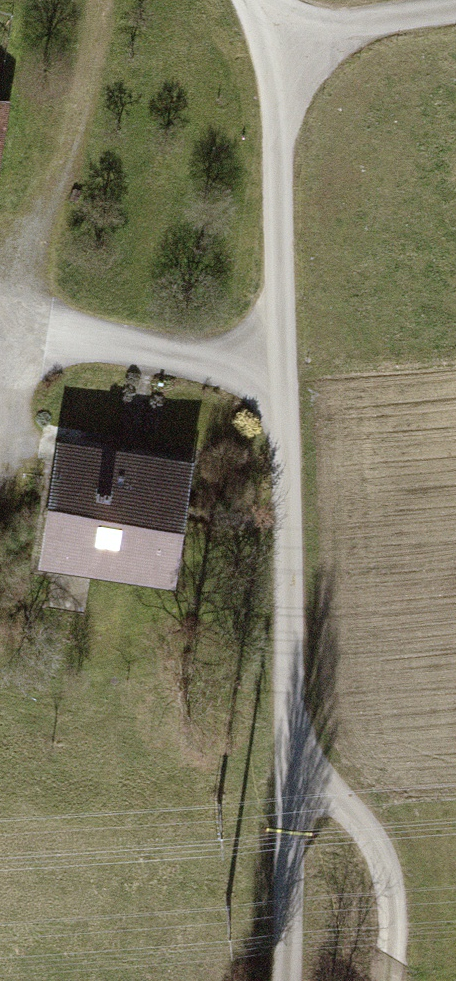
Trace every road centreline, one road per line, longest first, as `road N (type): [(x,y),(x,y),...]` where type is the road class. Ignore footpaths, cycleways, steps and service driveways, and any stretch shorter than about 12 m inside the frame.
road 1 (track): [(285,980),(296,382),(282,31)]
road 2 (track): [(115,0),(99,111),(15,321),(296,382)]
road 3 (track): [(294,731),(383,814),(411,915),(405,980)]
road 4 (track): [(282,31),(455,13)]

